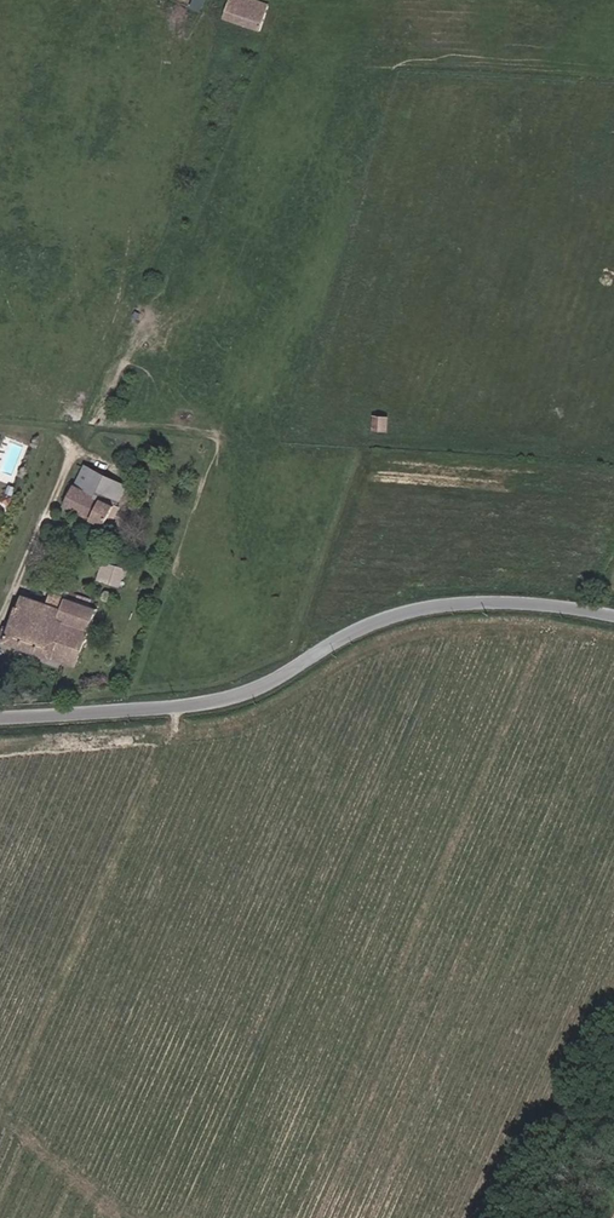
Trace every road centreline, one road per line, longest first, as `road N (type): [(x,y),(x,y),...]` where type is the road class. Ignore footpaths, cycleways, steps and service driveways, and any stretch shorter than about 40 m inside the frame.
road 1 (tertiary): [(613,617),(474,602),(399,614),(223,699),(0,718)]
road 2 (track): [(123,1217),(13,1121),(13,1097),(182,706)]

